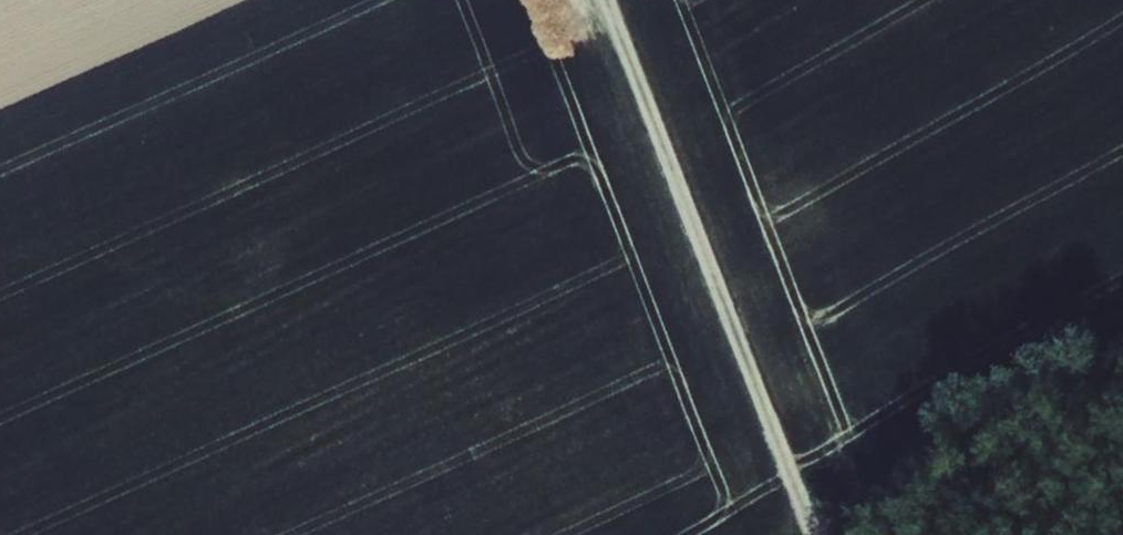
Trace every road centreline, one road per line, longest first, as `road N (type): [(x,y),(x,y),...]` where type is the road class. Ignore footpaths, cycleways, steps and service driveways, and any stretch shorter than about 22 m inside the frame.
road 1 (track): [(821,534),(609,0)]

